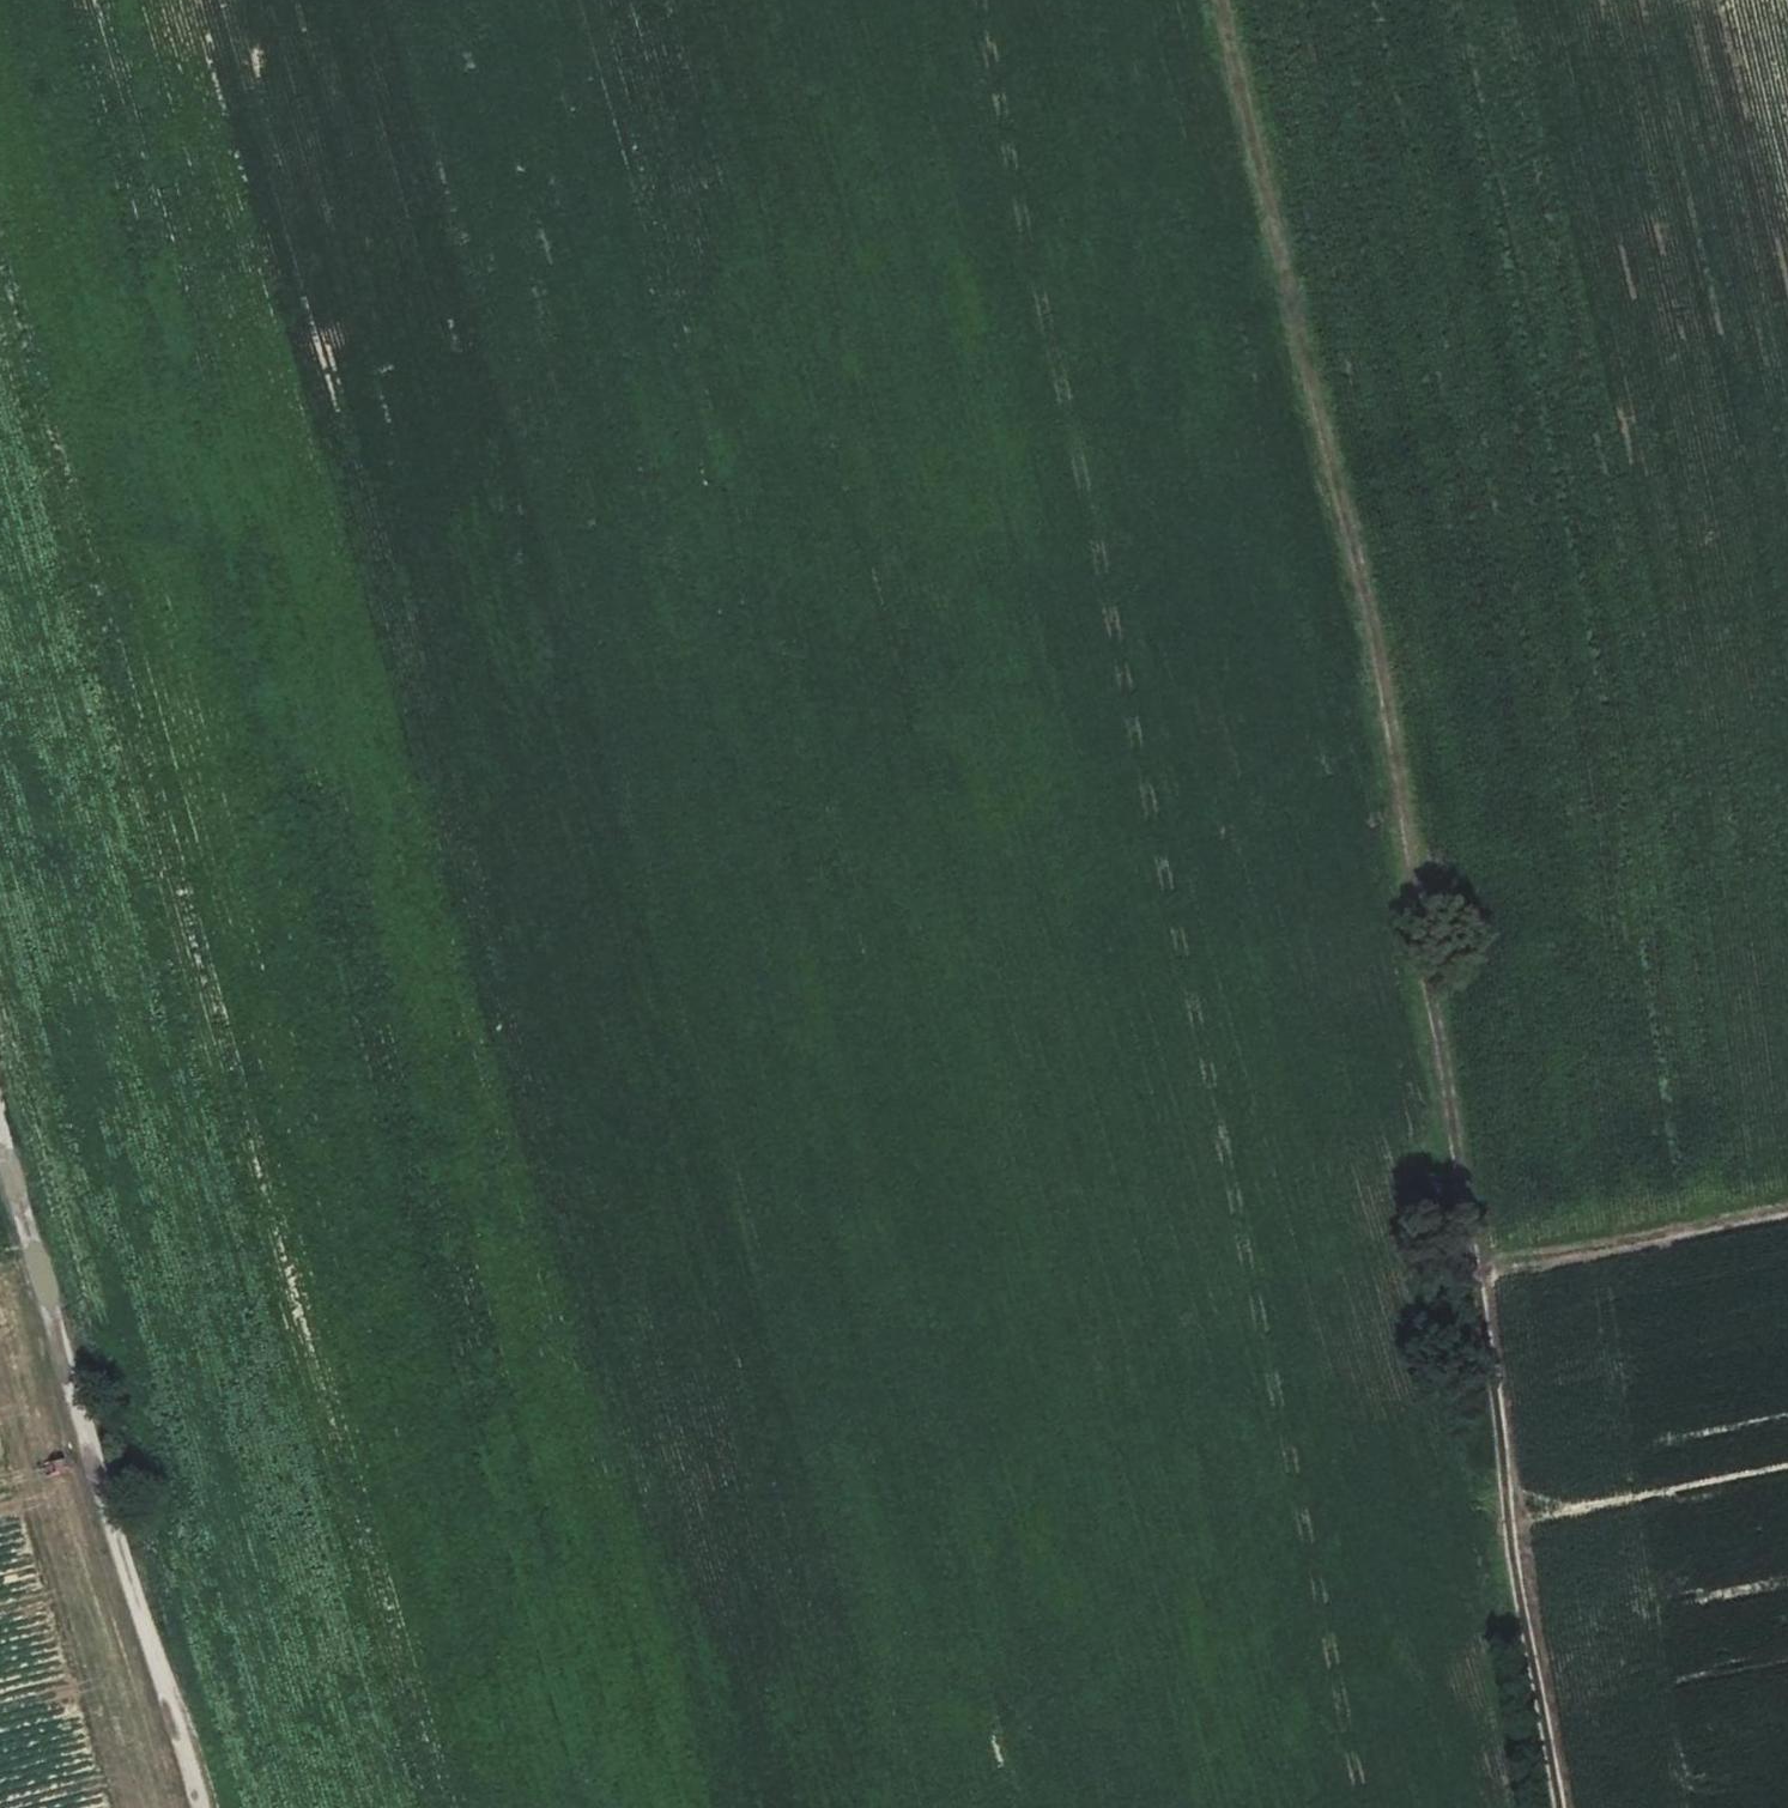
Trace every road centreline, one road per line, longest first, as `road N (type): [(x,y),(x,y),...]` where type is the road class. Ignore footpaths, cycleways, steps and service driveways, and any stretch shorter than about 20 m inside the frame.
road 1 (track): [(1558,1807),(1374,616),(1221,0)]
road 2 (track): [(0,1175),(182,1807)]

